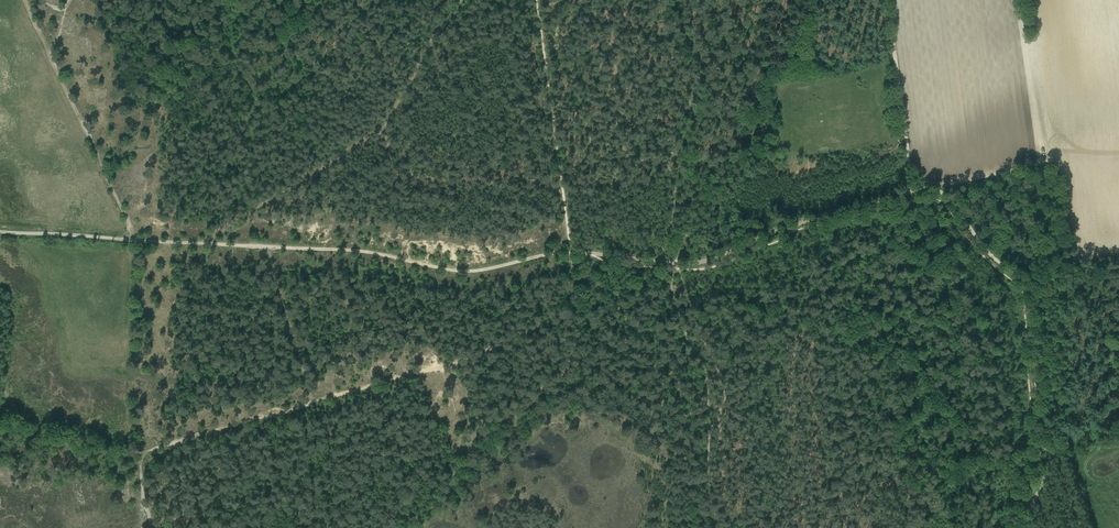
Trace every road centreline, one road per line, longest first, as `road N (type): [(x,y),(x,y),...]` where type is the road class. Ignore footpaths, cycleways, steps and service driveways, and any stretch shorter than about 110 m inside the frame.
road 1 (track): [(140,454),(444,363),(579,311)]
road 2 (track): [(136,239),(370,252),(462,274),(568,250)]
road 3 (track): [(1021,527),(1050,457),(1036,426),(1032,288),(1001,266),(944,194),(913,193)]
road 4 (track): [(579,311),(580,331),(556,384),(507,415),(451,490),(410,527)]
road 5 (track): [(719,527),(708,492),(705,373),(683,326),(672,270)]
road 6 (track): [(913,193),(828,213),(697,264),(676,263)]
road 7 (track): [(206,244),(384,126)]
road 8 (track): [(49,49),(136,239)]
road 9 (track): [(913,193),(887,0)]
road 10 (track): [(384,126),(461,0)]
road 11 (track): [(0,231),(136,239)]

